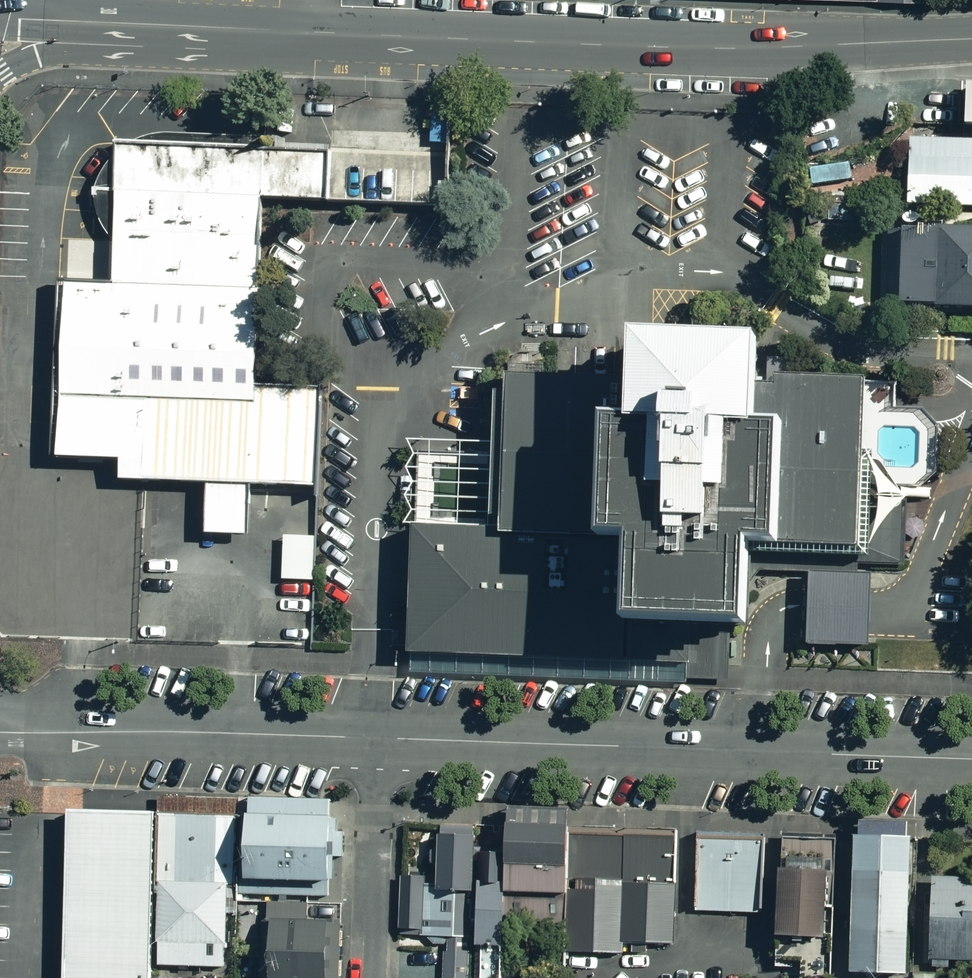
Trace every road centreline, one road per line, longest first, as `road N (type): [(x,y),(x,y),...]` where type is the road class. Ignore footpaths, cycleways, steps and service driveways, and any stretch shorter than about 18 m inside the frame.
road 1 (tertiary): [(84,21),(749,48),(971,39)]
road 2 (unclassified): [(971,759),(377,739)]
road 3 (unclassified): [(377,739),(0,727)]
road 4 (residential): [(371,977),(377,739)]

